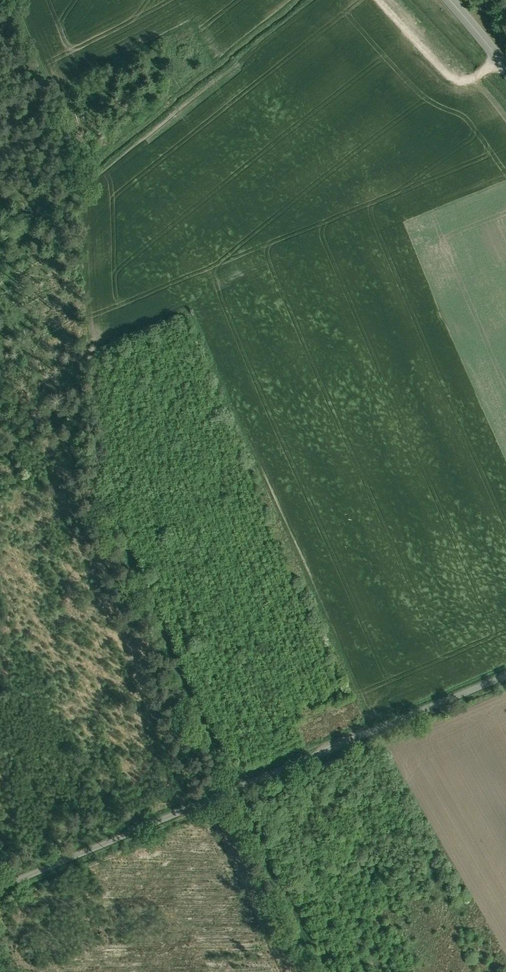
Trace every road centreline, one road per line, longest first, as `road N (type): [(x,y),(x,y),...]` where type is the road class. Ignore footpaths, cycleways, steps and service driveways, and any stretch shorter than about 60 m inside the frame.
road 1 (unclassified): [(505,676),(0,887)]
road 2 (track): [(500,60),(475,78),(450,77),(377,0)]

